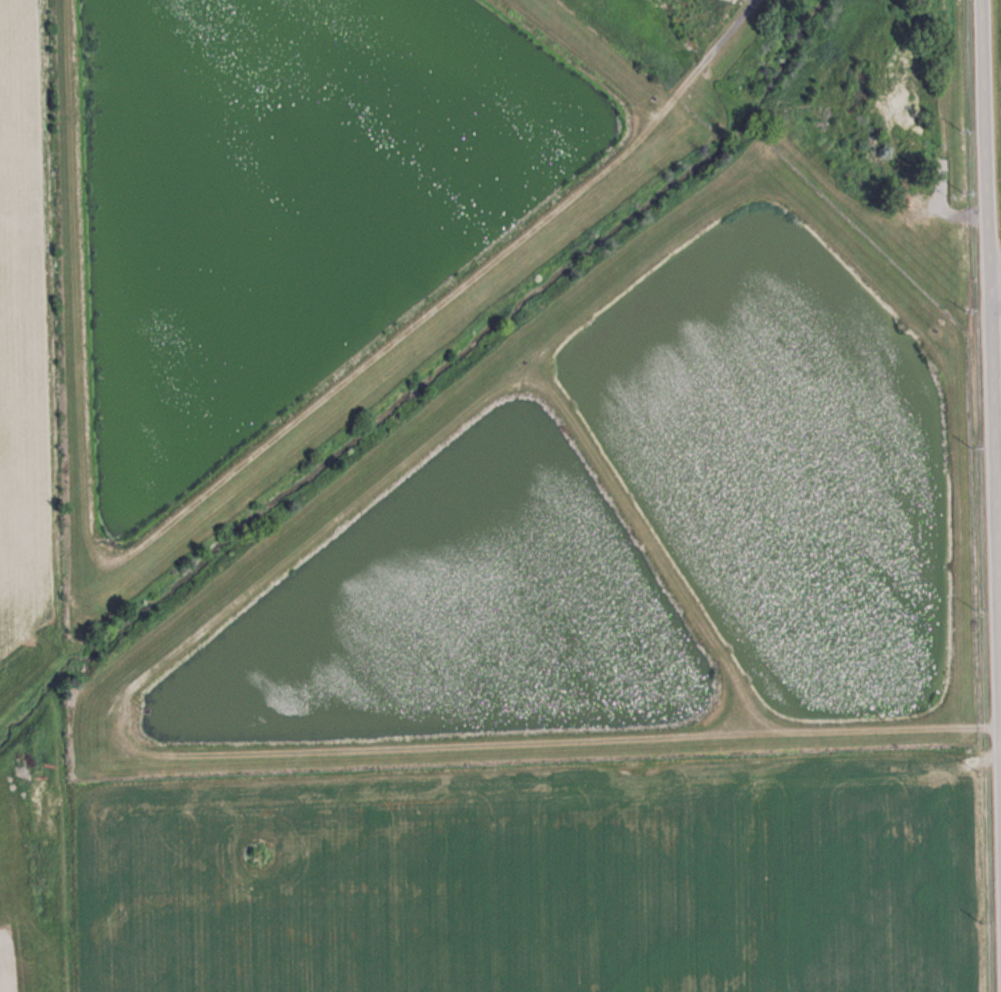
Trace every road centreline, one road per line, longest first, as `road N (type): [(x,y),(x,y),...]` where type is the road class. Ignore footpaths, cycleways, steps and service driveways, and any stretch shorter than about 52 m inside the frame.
road 1 (residential): [(1000,805),(979,0)]

